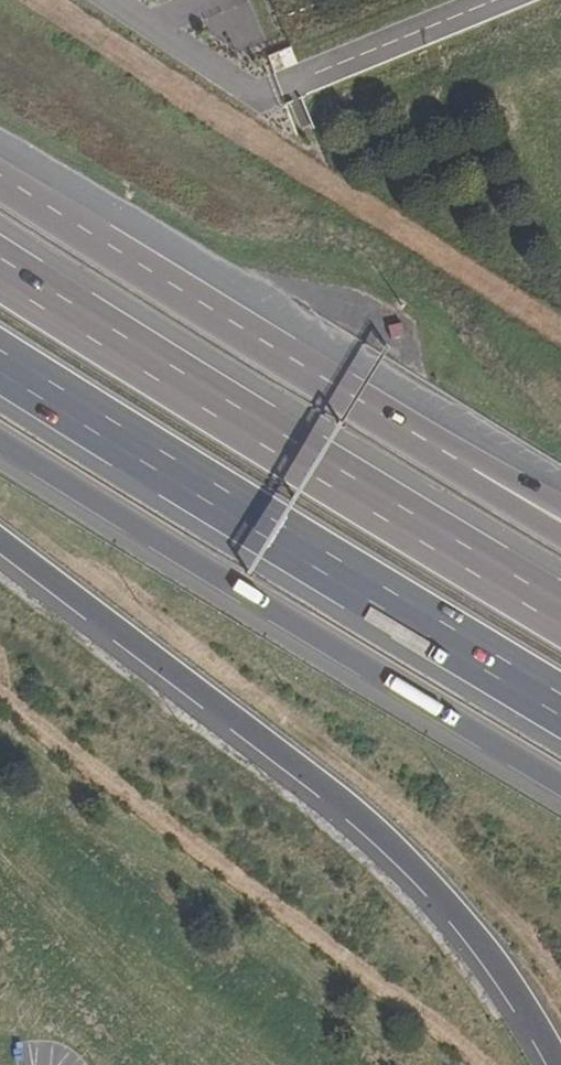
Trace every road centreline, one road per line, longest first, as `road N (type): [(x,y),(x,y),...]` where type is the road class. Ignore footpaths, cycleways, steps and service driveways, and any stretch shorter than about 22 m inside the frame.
road 1 (motorway): [(0,540),(415,873),(538,1030),(556,1064)]
road 2 (motorway): [(0,443),(300,644),(560,797)]
road 3 (motorway): [(560,614),(0,268)]
road 4 (motorway): [(0,358),(560,703)]
road 5 (motorway): [(419,450),(0,186)]
road 6 (unclassified): [(492,0),(275,88)]
road 7 (motorway): [(560,535),(419,450)]
road 8 (motorway): [(560,501),(484,460),(419,450)]

